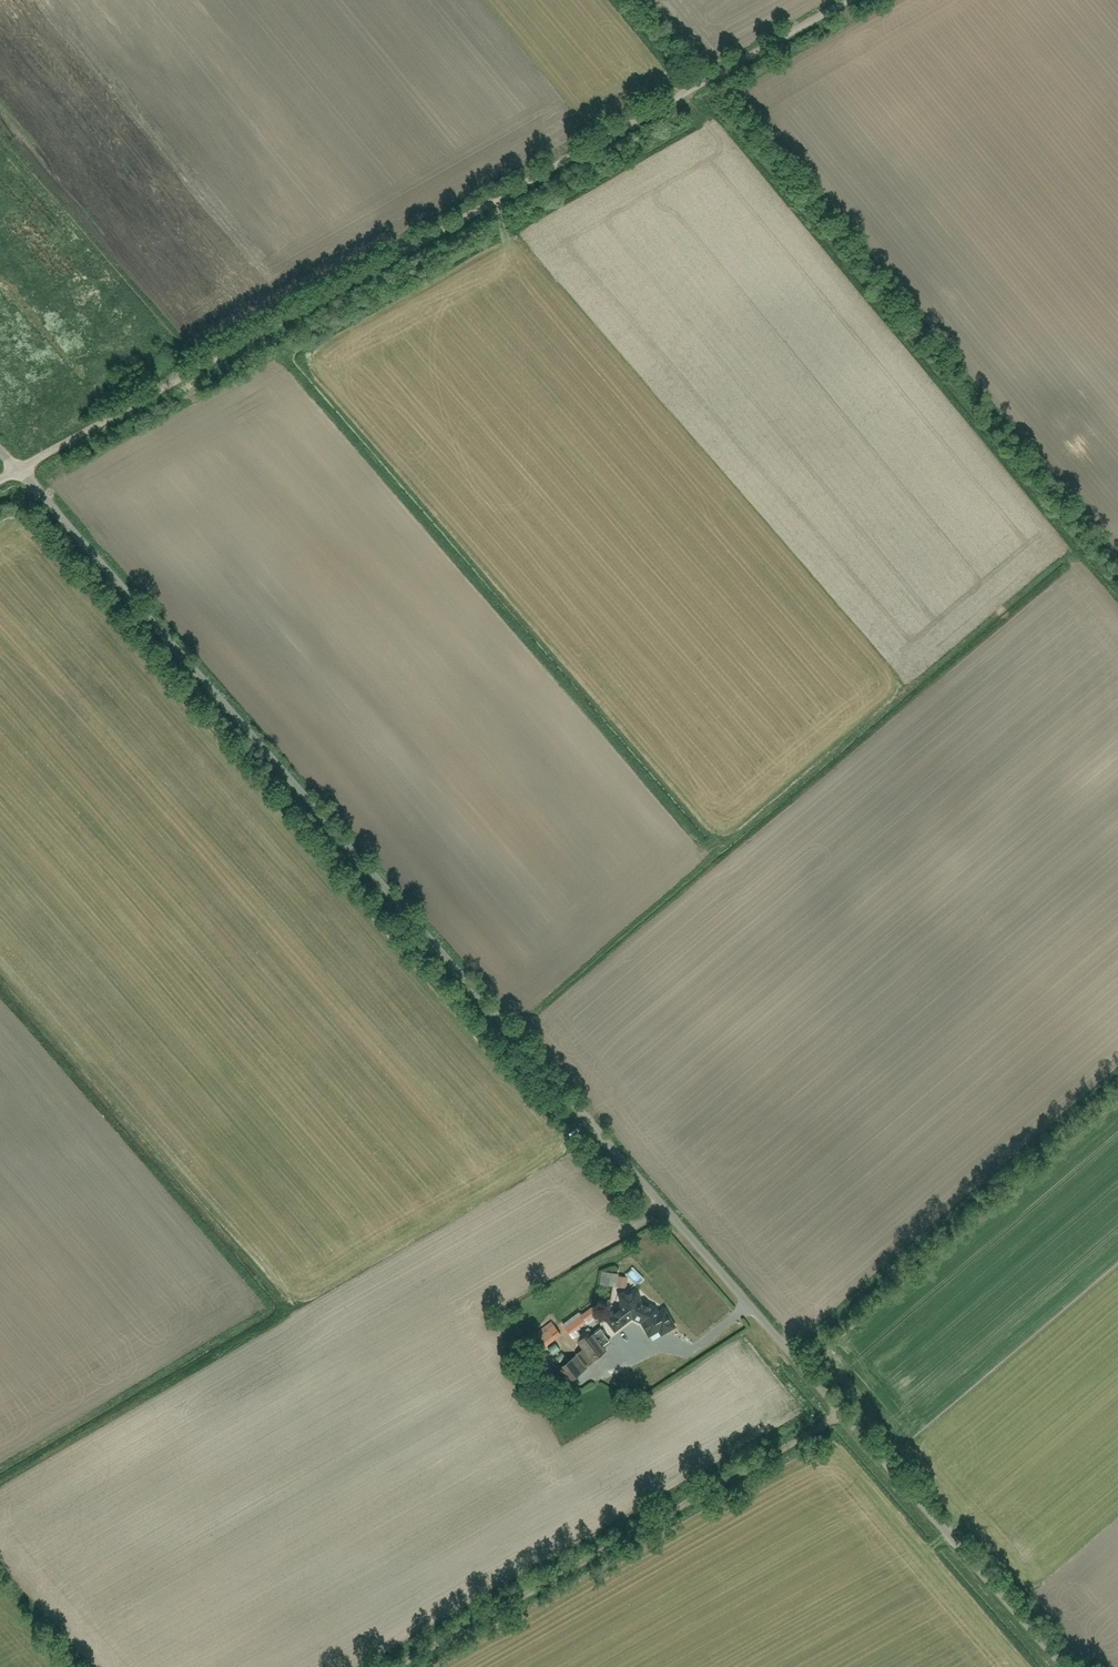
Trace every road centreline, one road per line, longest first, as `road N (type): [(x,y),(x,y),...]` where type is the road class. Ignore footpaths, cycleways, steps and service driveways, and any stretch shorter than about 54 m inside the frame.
road 1 (unclassified): [(16,476),(1062,1666)]
road 2 (unclassified): [(16,476),(862,0)]

